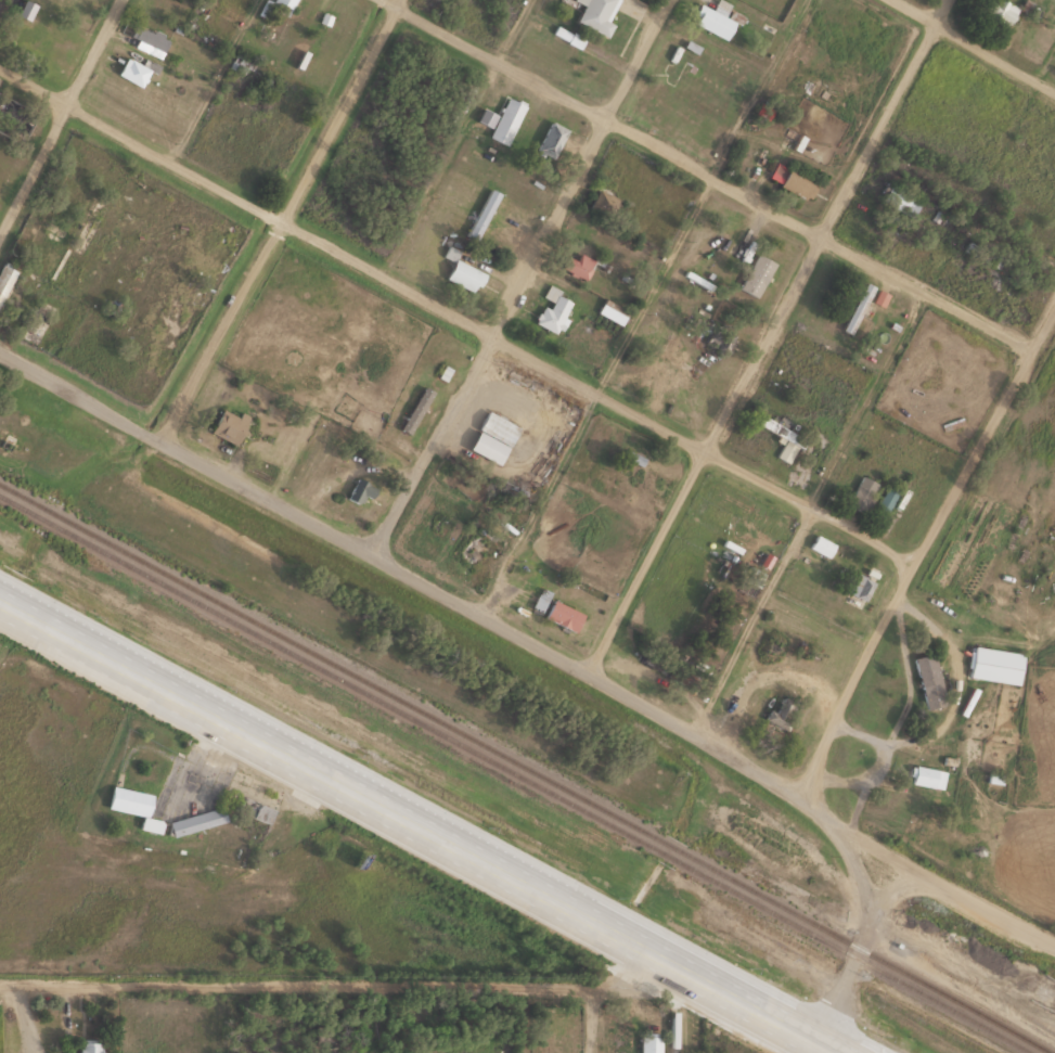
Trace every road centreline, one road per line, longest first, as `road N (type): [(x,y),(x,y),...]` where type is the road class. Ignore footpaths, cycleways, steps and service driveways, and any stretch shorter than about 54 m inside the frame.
road 1 (residential): [(913,868),(799,789),(0,352)]
road 2 (residential): [(915,566),(0,73)]
road 3 (trunk): [(14,606),(853,1052)]
road 4 (residential): [(588,673),(950,0)]
road 5 (residential): [(1035,354),(382,0)]
road 6 (residential): [(670,953),(619,983),(0,977)]
road 7 (residential): [(374,555),(671,0)]
road 8 (residential): [(799,789),(1054,316)]
road 9 (residential): [(167,444),(400,0)]
road 10 (residential): [(0,243),(127,0)]
road 11 (track): [(1054,1019),(873,926)]
road 12 (residential): [(820,1035),(873,926),(913,868)]
road 13 (residential): [(890,0),(1054,93)]
road 14 (residential): [(1054,945),(913,868)]
road 15 (residential): [(831,811),(852,848),(873,926)]

